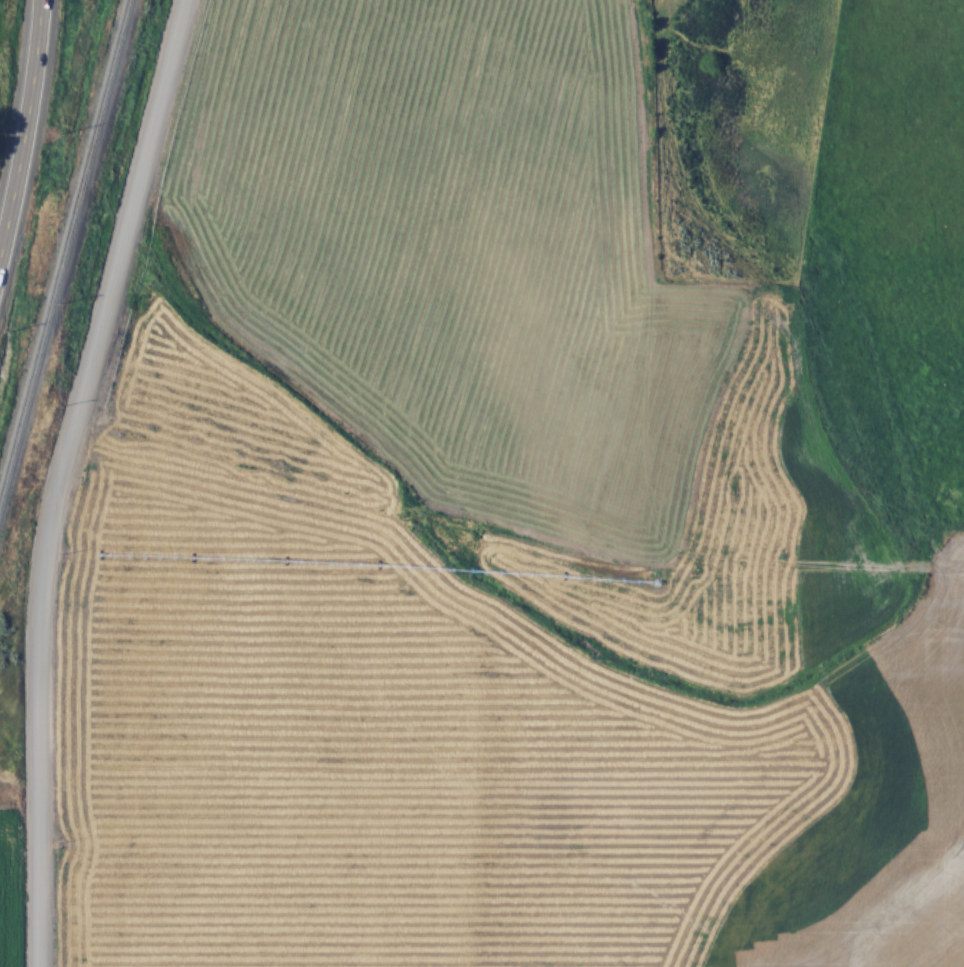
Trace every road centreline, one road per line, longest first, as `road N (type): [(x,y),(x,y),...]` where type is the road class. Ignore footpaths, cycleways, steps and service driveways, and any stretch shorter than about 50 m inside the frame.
road 1 (residential): [(45,966),(49,541),(189,0)]
road 2 (primary): [(0,255),(33,98),(43,0)]

